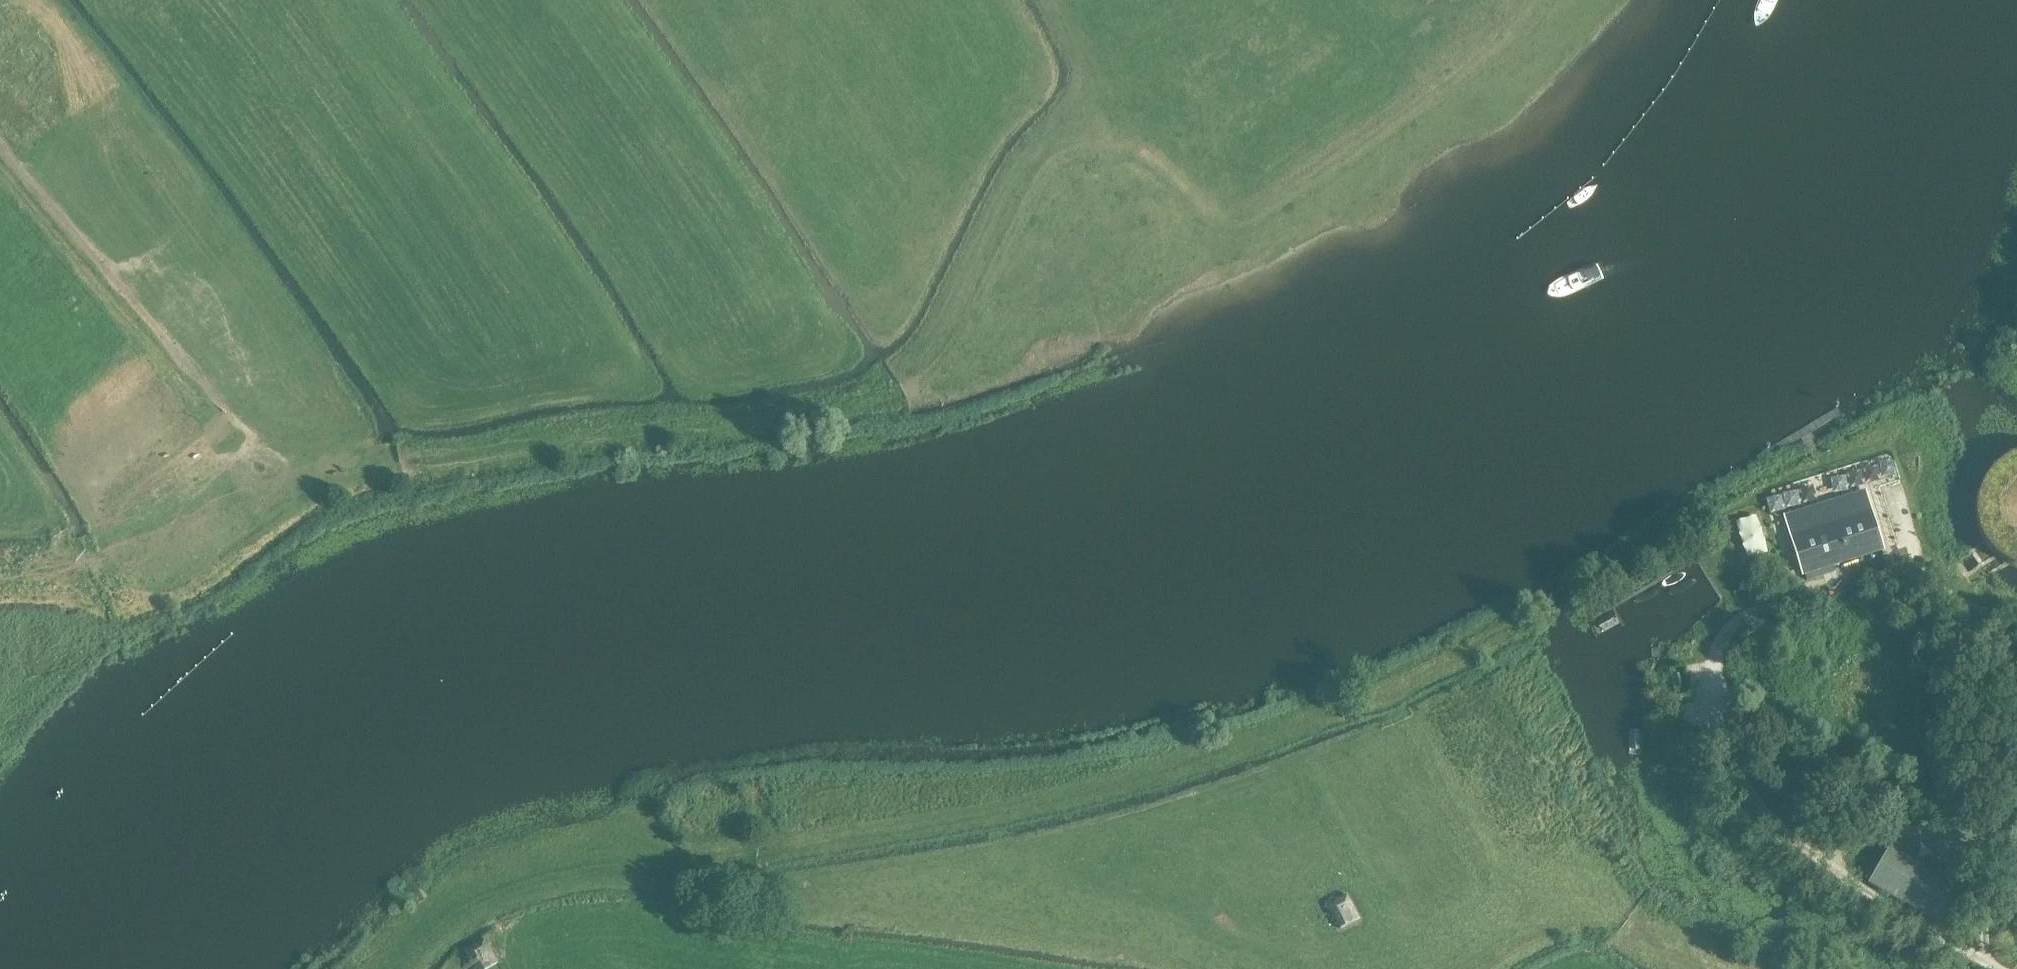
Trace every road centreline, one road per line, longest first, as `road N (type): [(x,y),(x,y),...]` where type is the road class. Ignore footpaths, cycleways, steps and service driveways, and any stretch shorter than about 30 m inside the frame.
road 1 (track): [(208,417),(0,164)]

